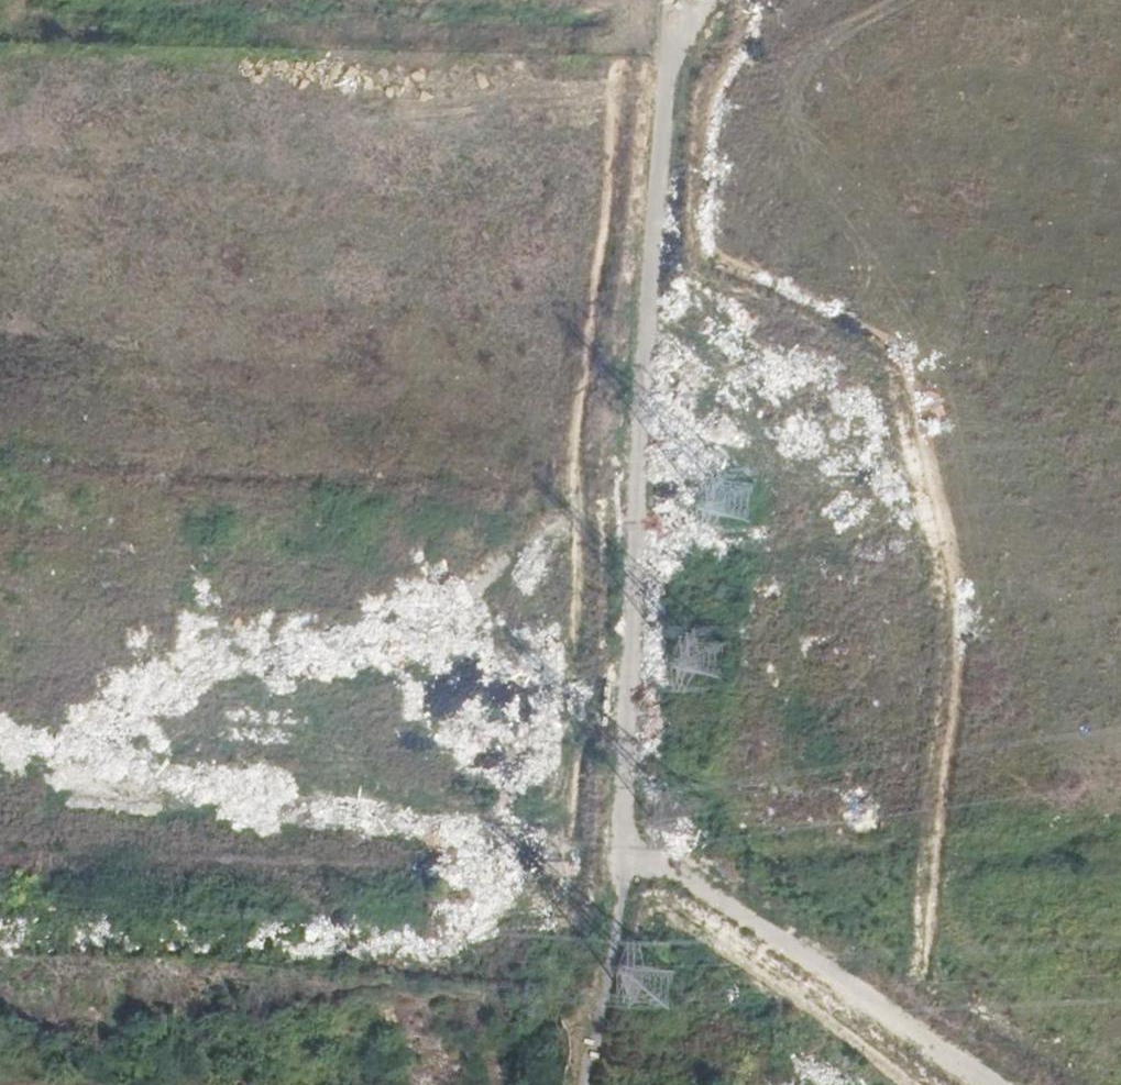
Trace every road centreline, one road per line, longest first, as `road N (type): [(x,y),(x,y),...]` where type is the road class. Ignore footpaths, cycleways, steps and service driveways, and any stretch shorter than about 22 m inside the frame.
road 1 (track): [(625,861),(1120,812)]

